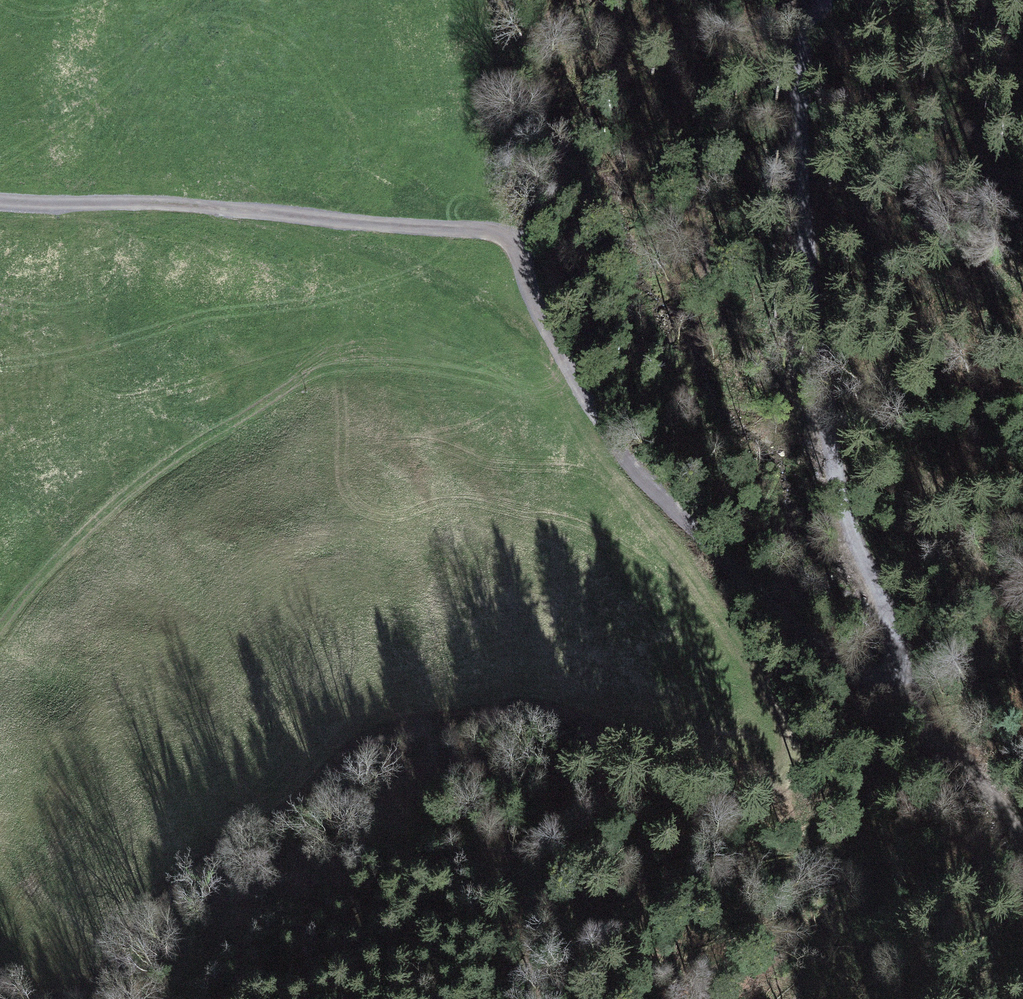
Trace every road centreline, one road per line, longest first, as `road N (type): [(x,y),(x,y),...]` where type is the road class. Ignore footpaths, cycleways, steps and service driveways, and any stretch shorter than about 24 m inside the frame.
road 1 (track): [(0,202),(184,204),(388,254),(510,309),(639,480),(860,677),(880,676),(897,662),(888,611),(852,537),(818,357),(801,178),(805,27),(823,0)]
road 2 (track): [(608,459),(732,625),(785,721),(792,748),(780,770),(756,777),(534,707),(395,723),(347,747),(291,804),(189,863),(100,977),(0,998)]
road 3 (track): [(0,631),(131,491),(311,374)]
road 4 (track): [(1022,835),(925,732),(897,662)]

